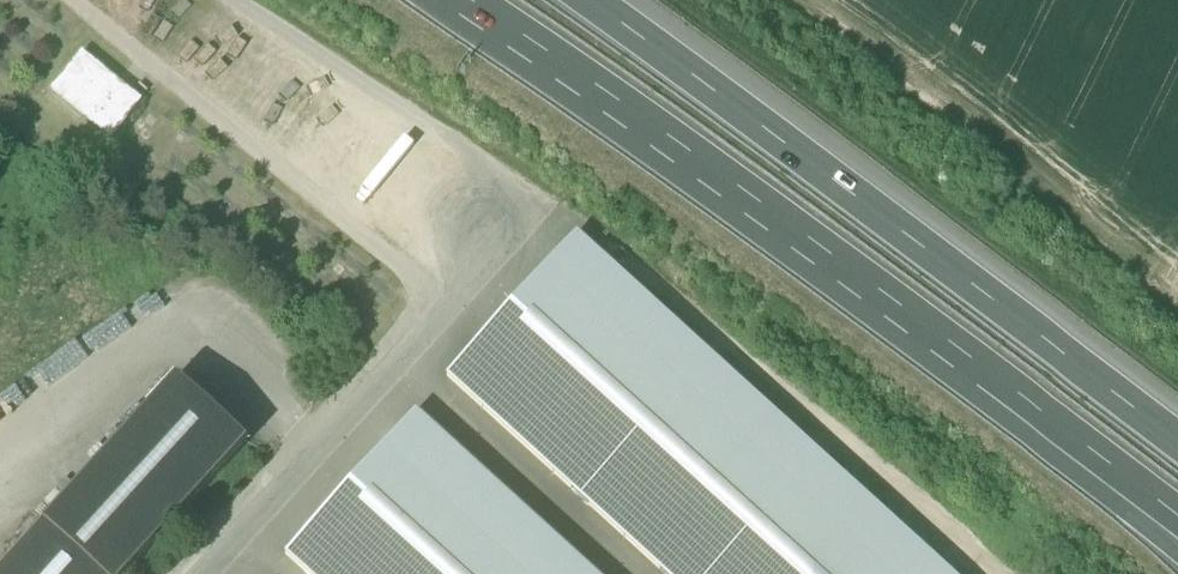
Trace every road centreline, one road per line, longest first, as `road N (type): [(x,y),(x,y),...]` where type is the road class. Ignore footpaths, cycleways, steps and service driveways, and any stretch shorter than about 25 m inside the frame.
road 1 (motorway): [(1177,450),(570,0)]
road 2 (motorway): [(446,0),(977,373)]
road 3 (residential): [(538,206),(207,573)]
road 4 (track): [(230,0),(538,206)]
road 5 (motorway): [(977,373),(1051,460),(1177,561)]
road 6 (motorway): [(977,373),(1177,523)]

